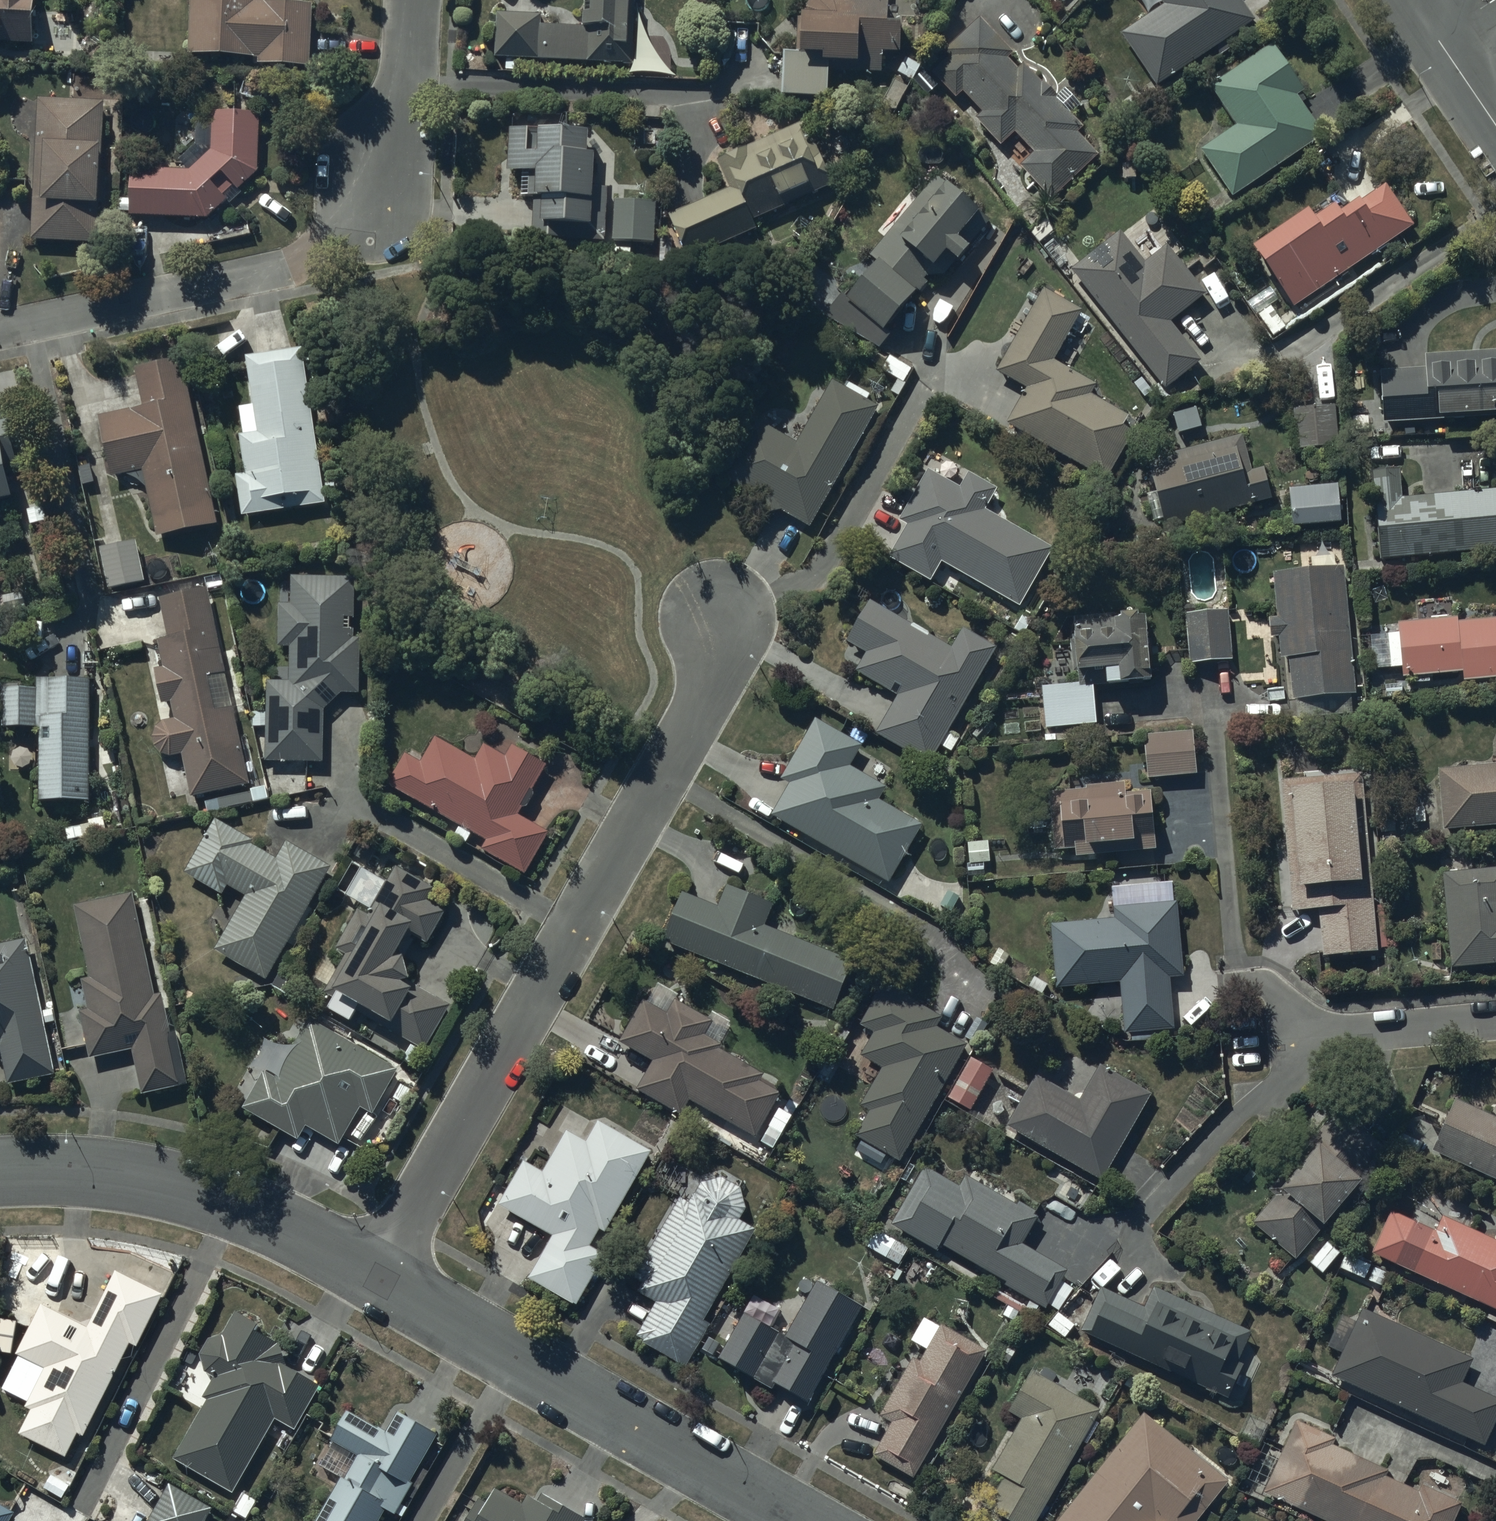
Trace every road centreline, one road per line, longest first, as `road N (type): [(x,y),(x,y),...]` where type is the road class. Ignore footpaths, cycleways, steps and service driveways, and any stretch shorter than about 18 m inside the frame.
road 1 (residential): [(377,1275),(700,705),(712,676),(720,610)]
road 2 (residential): [(377,1275),(803,1520)]
road 3 (residential): [(381,172),(310,253),(287,267),(0,328)]
road 4 (residential): [(0,1167),(117,1170),(194,1190),(255,1210),(377,1275)]
road 5 (residential): [(1303,1037),(1495,1020)]
road 6 (residential): [(410,0),(401,102),(381,172)]

